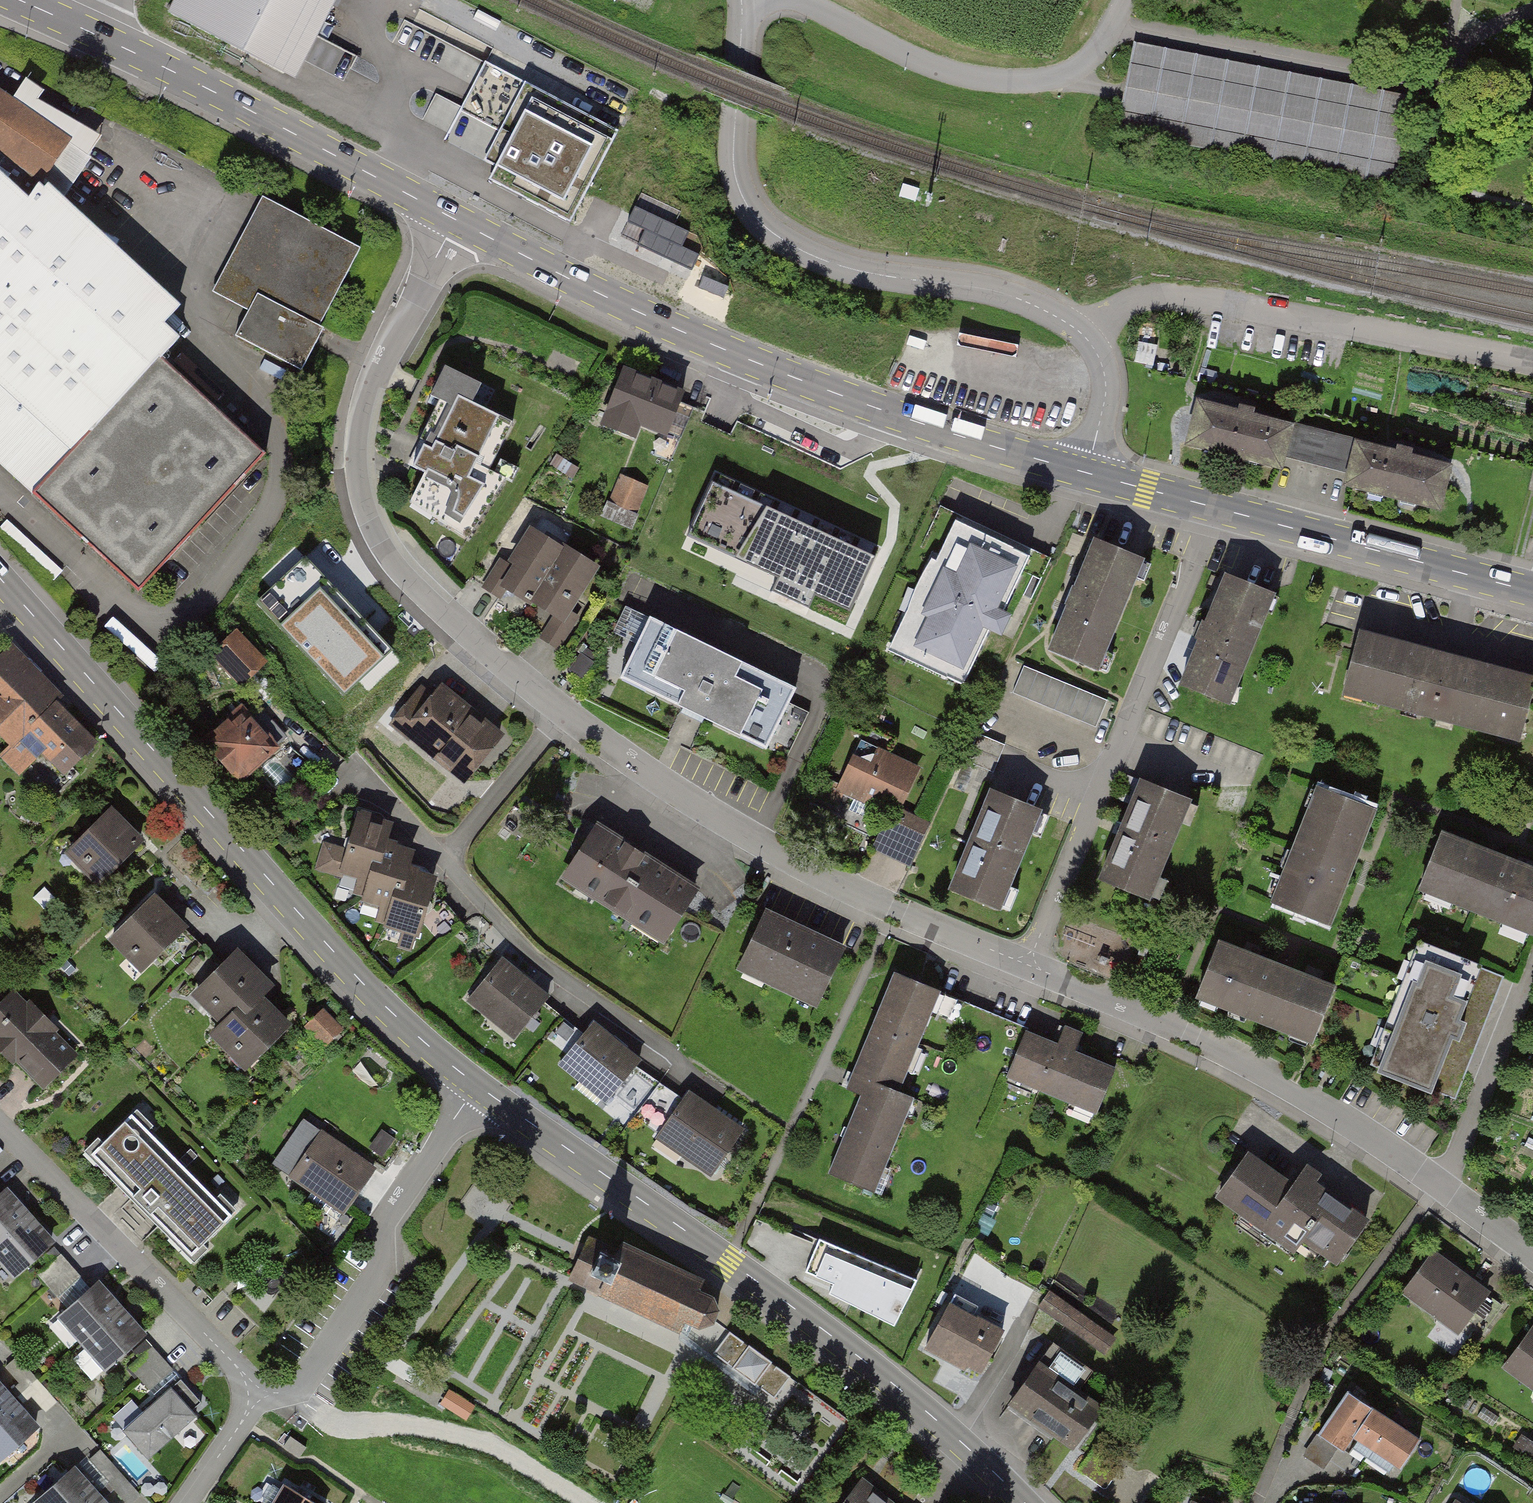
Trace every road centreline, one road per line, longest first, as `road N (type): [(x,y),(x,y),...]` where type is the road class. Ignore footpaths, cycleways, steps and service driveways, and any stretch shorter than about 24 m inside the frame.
road 1 (secondary): [(478,1085),(398,1019),(0,579)]
road 2 (secondary): [(1026,1502),(859,1356),(478,1085)]
road 3 (primary): [(456,220),(789,376),(1087,473)]
road 4 (residential): [(456,220),(370,385),(356,433),(362,501),(397,568),(564,711)]
road 5 (residential): [(1028,964),(1242,1057),(1532,1255)]
road 6 (residential): [(1084,335),(1016,298),(810,255),(762,224),(742,197),(733,156),(742,0)]
road 7 (residential): [(564,711),(717,820),(889,908),(1028,964)]
road 8 (residential): [(1215,508),(1028,964)]
road 9 (residential): [(1532,363),(1180,296),(1141,300),(1084,335)]
road 10 (primary): [(96,33),(456,220)]
road 11 (residential): [(257,1398),(294,1388),(311,1372),(380,1272),(389,1218),(478,1085)]
road 12 (unclassified): [(799,0),(927,64),(1024,82),(1072,73),(1093,55),(1125,0)]
road 13 (residential): [(257,1398),(238,1368),(0,1124)]
road 14 (residential): [(447,861),(543,962),(717,1083)]
road 15 (primary): [(1215,508),(1532,592)]
road 16 (residential): [(564,711),(447,861)]
road 17 (residential): [(1084,335),(1105,379),(1087,473)]
road 18 (primary): [(1087,473),(1215,508)]
road 19 (residential): [(188,1502),(257,1398)]

